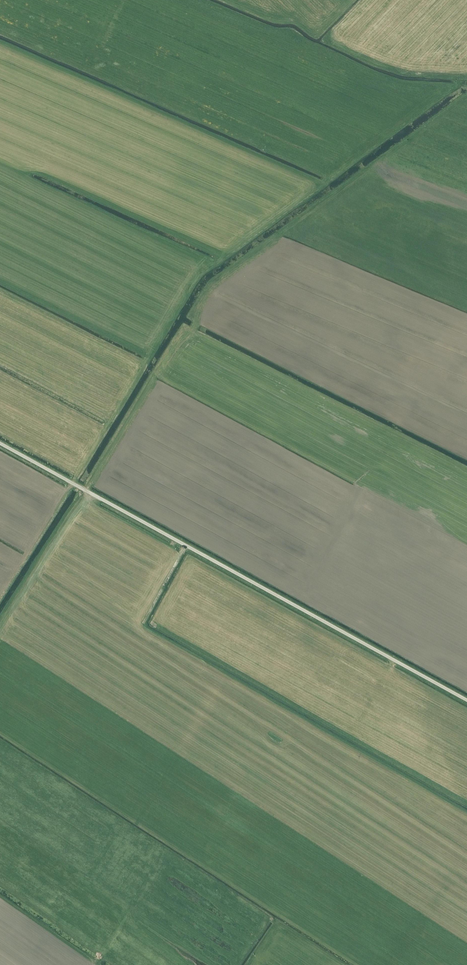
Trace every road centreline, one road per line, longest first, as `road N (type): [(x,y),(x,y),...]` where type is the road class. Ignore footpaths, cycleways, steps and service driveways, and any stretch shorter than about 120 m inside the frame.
road 1 (unclassified): [(466,701),(0,442)]

